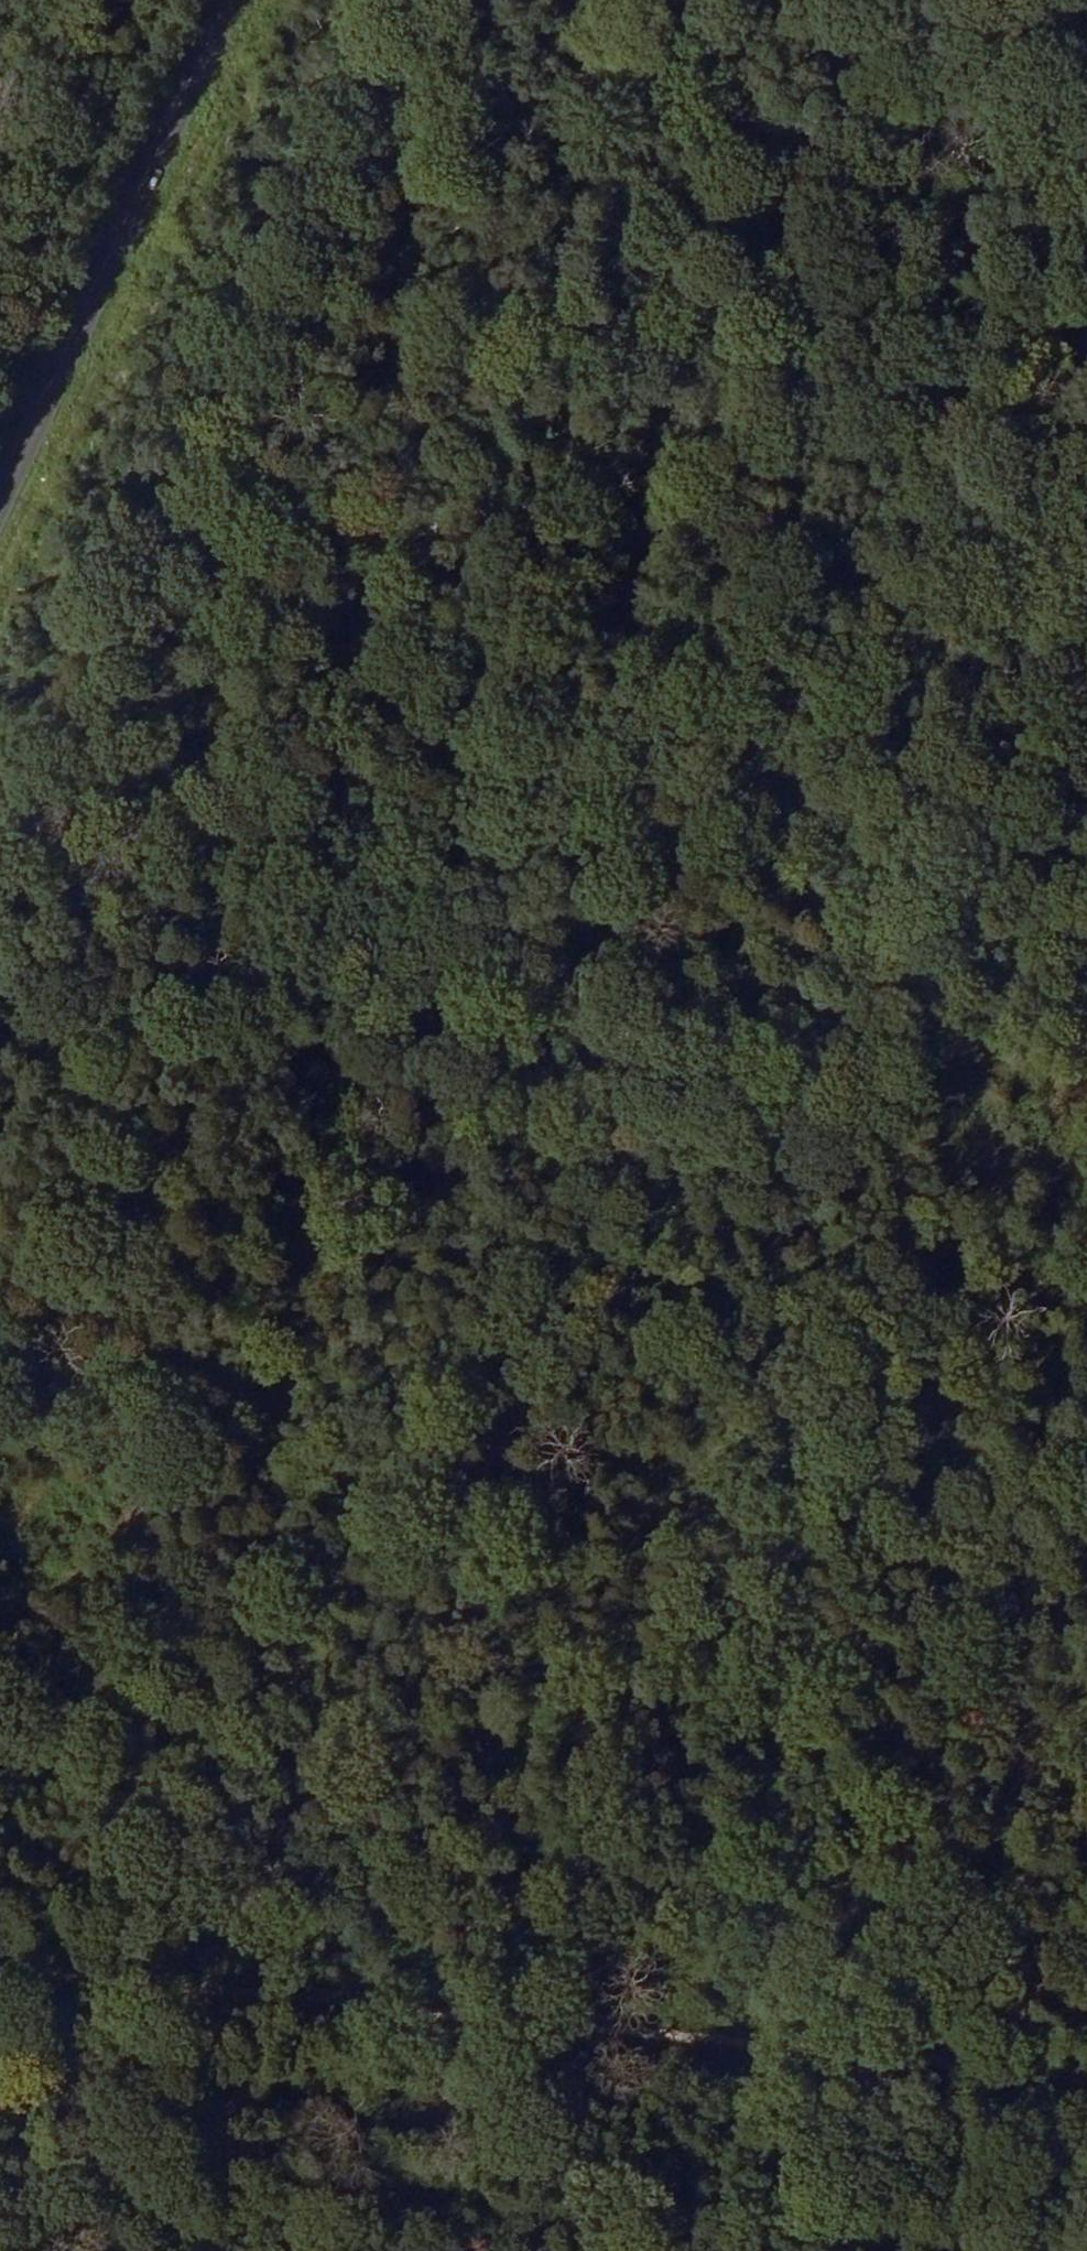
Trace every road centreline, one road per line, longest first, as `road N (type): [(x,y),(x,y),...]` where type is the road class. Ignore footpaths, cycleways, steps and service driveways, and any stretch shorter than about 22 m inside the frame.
road 1 (track): [(0,1963),(897,2081),(1086,2099)]
road 2 (tertiary): [(0,502),(227,0)]

